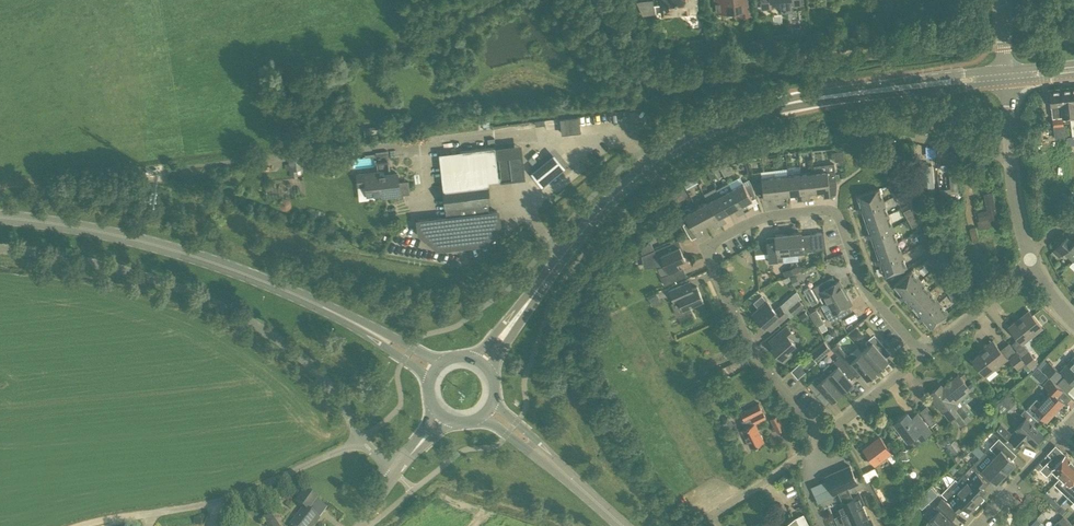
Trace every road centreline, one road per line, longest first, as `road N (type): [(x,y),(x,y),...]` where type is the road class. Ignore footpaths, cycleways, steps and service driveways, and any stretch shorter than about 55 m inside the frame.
road 1 (residential): [(923,356),(865,289),(833,210),(771,215),(714,242),(710,258),(749,344),(820,435)]
road 2 (unclassified): [(548,279),(648,167),(736,120),(852,94),(1007,77)]
road 3 (primary): [(436,371),(328,309),(234,270),(96,231),(0,218)]
road 4 (unclassified): [(0,248),(106,265),(256,325),(326,381),(362,440)]
road 5 (unclassified): [(148,515),(220,503),(362,440)]
road 6 (primary): [(622,525),(489,411)]
road 7 (residential): [(923,356),(1030,257)]
road 8 (residential): [(976,525),(1070,423)]
road 9 (residential): [(709,499),(732,504),(820,435)]
road 10 (residential): [(820,435),(923,356)]

